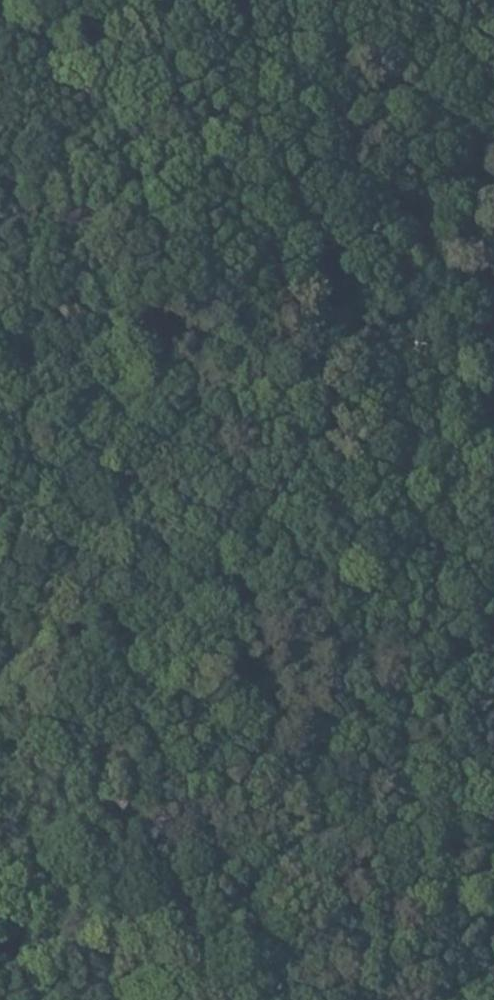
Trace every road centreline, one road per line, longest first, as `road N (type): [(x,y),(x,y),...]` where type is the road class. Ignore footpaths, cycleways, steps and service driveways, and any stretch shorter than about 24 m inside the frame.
road 1 (track): [(110,999),(23,758),(100,561),(110,368),(48,155),(102,74),(116,0)]
road 2 (track): [(359,999),(222,594),(102,74)]

